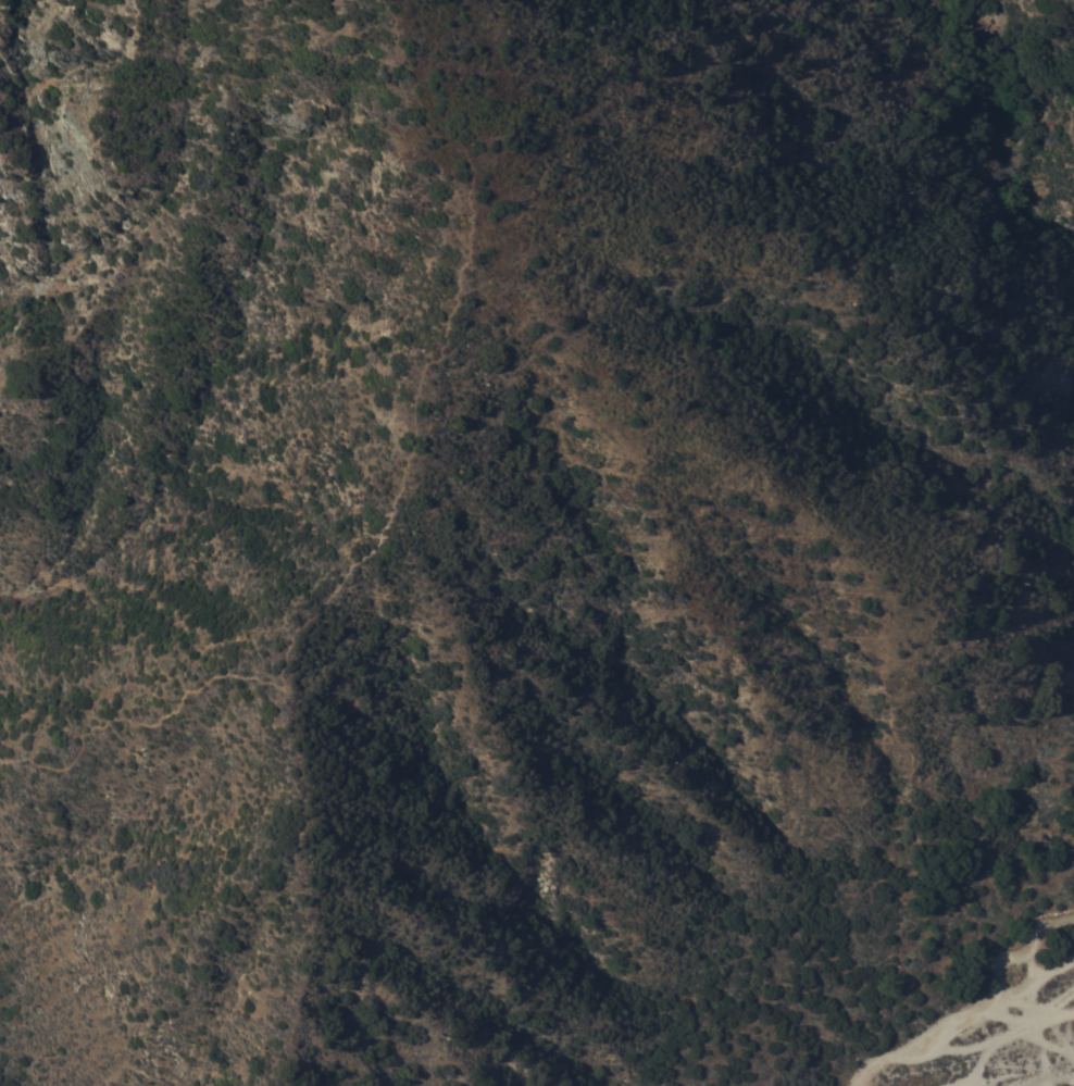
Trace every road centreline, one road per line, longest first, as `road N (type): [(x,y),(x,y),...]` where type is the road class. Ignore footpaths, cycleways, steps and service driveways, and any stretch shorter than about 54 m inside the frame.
road 1 (track): [(1073,1010),(874,1066),(859,1085)]

